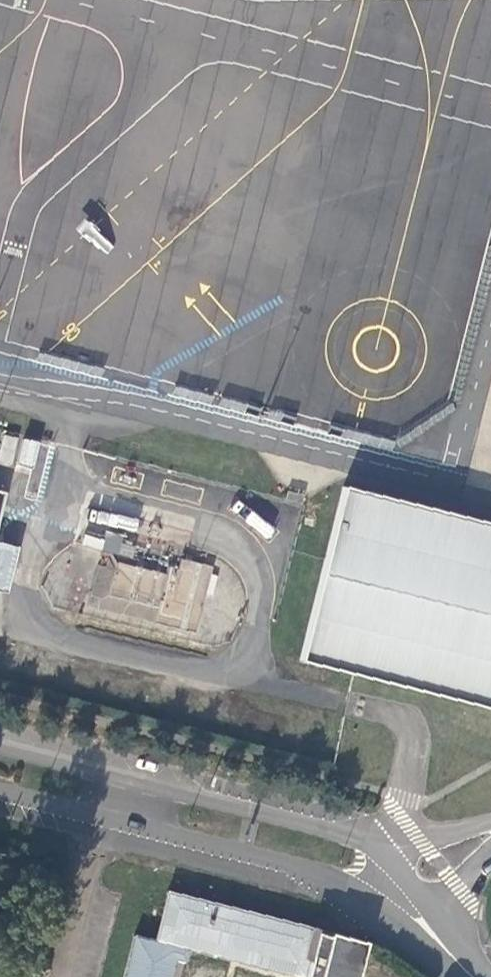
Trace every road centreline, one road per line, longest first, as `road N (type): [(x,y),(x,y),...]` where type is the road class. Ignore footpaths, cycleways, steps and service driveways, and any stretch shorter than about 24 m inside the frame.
road 1 (unclassified): [(395,871),(368,835),(0,736)]
road 2 (unclassified): [(0,791),(321,874),(363,903)]
road 3 (unclassified): [(209,35),(41,188),(24,212),(0,302)]
road 4 (unclassified): [(209,35),(490,106)]
road 5 (unclassified): [(484,976),(395,871)]
road 6 (unclassified): [(80,0),(209,35)]
road 7 (unclassified): [(363,903),(474,976)]

